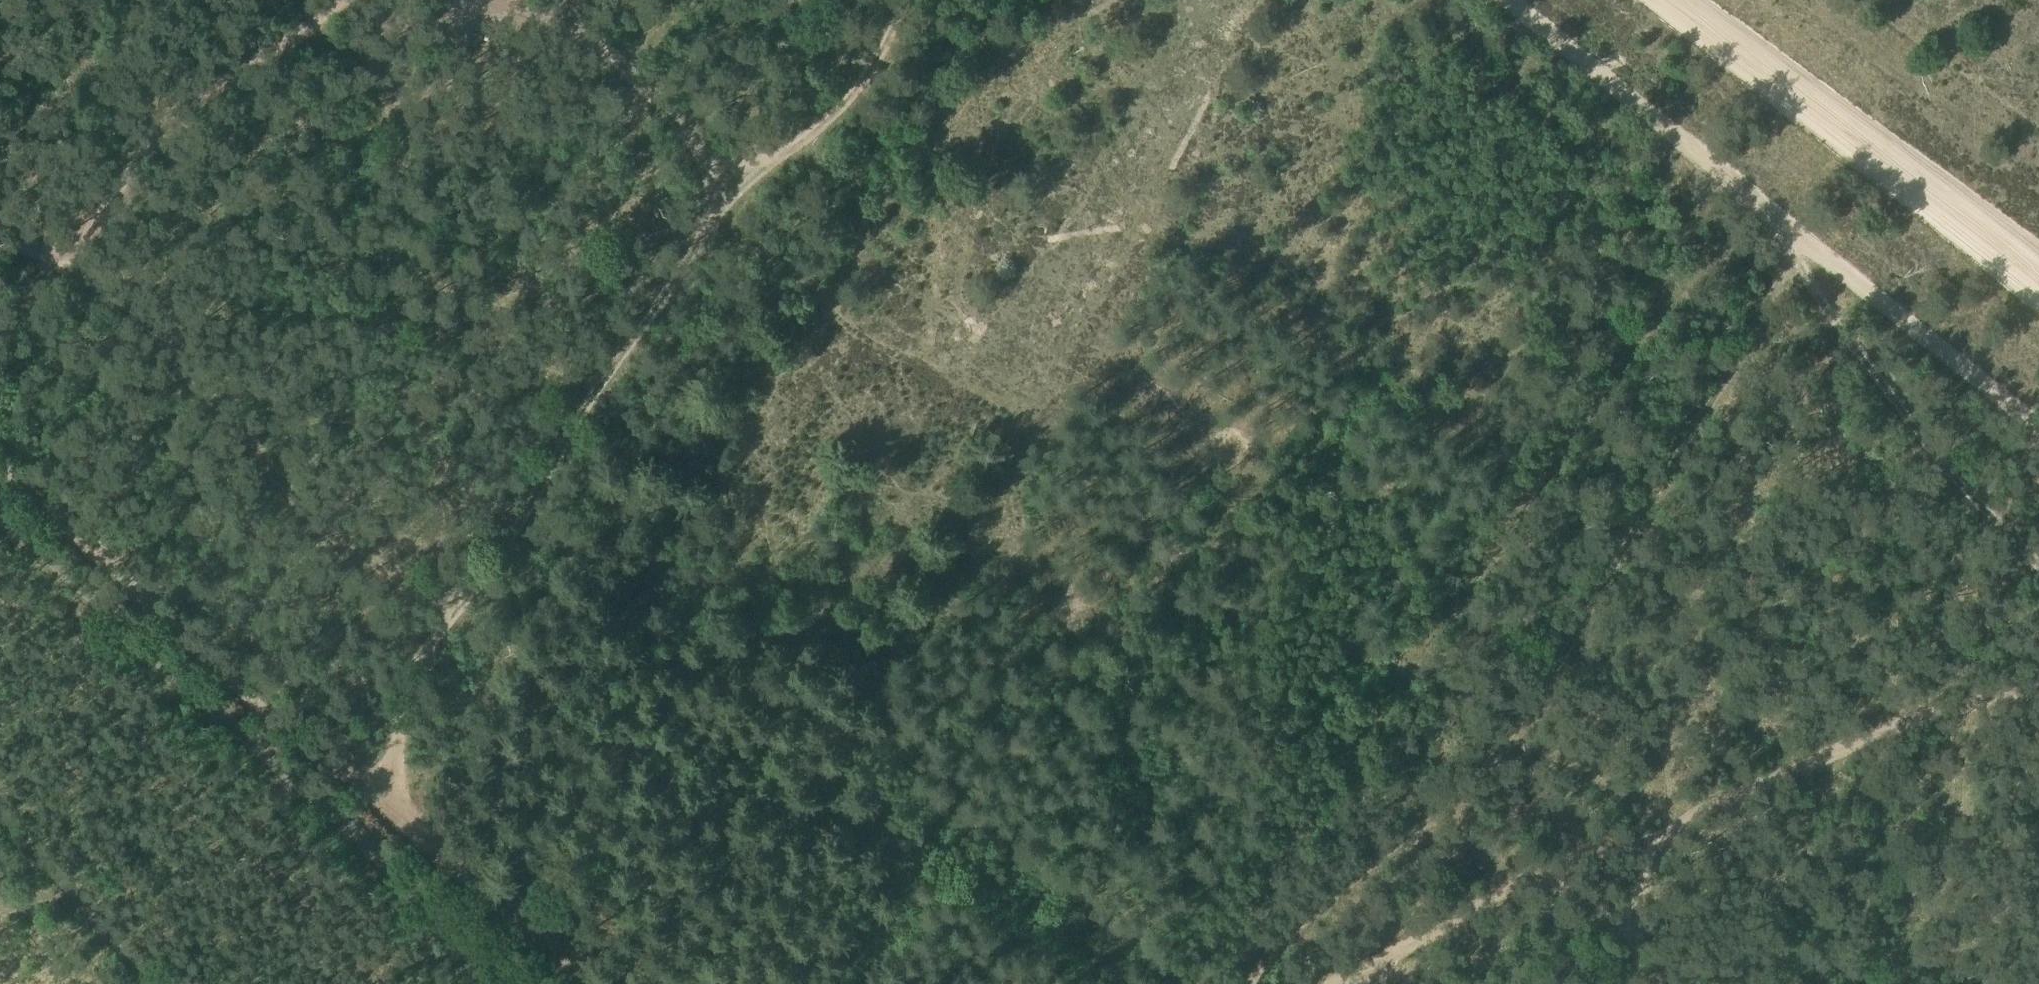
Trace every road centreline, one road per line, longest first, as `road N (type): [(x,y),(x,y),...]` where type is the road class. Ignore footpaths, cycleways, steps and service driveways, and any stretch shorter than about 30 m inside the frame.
road 1 (unclassified): [(477,983),(0,522)]
road 2 (track): [(2038,273),(1673,0)]

